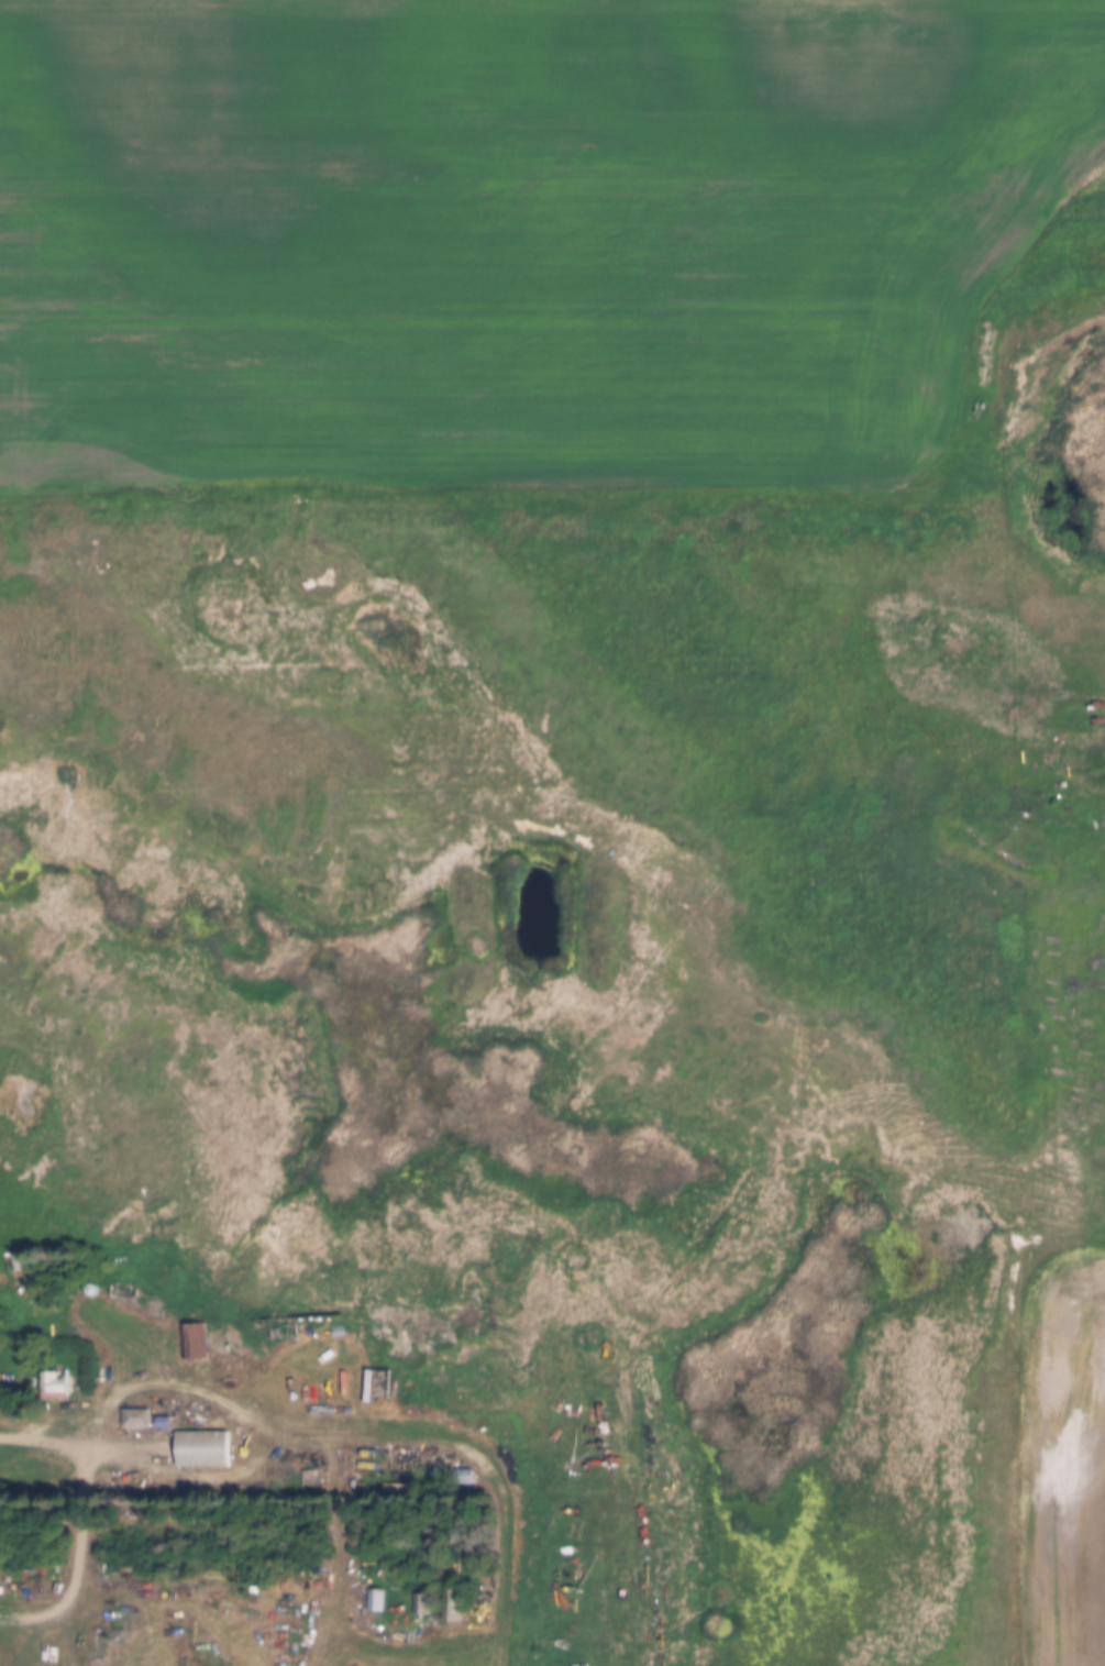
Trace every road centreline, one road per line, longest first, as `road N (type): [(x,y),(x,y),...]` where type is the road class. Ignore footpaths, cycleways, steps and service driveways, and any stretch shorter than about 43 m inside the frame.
road 1 (track): [(1015,1229),(1011,1665)]
road 2 (track): [(303,1446),(433,1439),(488,1464),(505,1512),(496,1665)]

